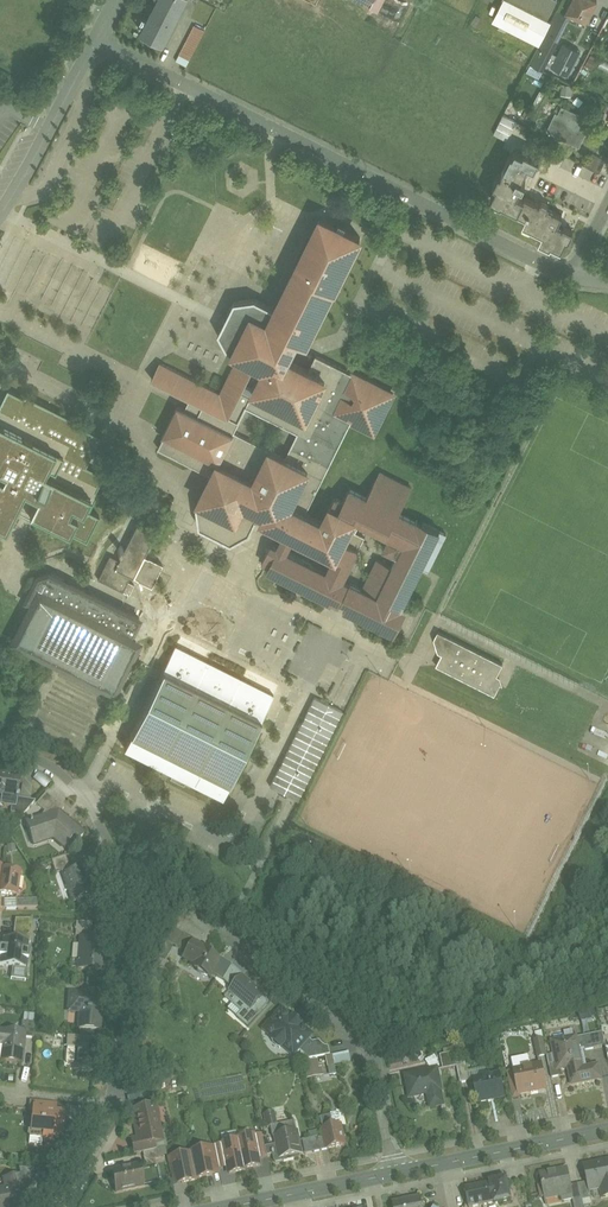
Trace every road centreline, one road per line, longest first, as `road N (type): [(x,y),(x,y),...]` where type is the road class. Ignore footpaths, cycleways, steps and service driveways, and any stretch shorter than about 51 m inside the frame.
road 1 (residential): [(574,276),(95,39)]
road 2 (residential): [(396,1173),(368,1055),(119,851)]
road 3 (residential): [(57,1206),(113,1122),(116,1103),(129,992),(119,851)]
road 4 (secondary): [(396,1173),(607,1130)]
road 5 (residential): [(0,217),(95,39)]
road 6 (secondary): [(230,1206),(396,1173)]
road 7 (residential): [(119,851),(91,801),(52,765),(0,748)]

